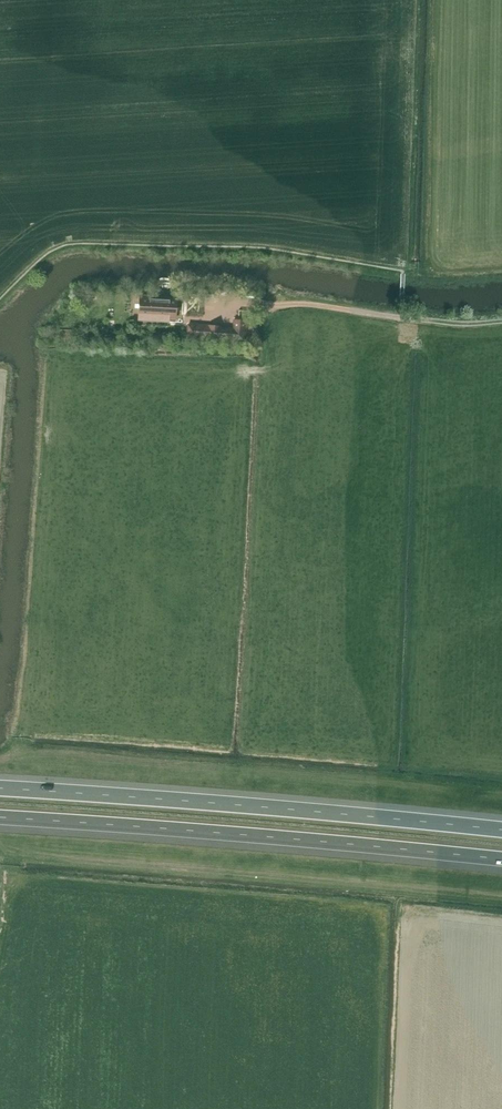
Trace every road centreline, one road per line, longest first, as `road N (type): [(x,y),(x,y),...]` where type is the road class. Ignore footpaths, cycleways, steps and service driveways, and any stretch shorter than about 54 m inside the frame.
road 1 (motorway): [(501,830),(0,788)]
road 2 (motorway): [(0,817),(501,859)]

